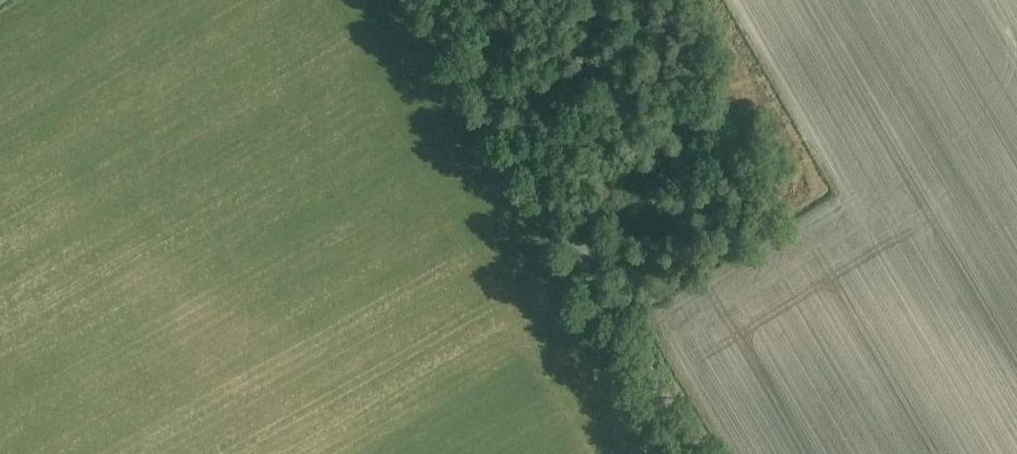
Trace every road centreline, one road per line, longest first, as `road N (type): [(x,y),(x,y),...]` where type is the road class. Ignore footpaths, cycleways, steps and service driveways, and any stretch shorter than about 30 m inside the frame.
road 1 (unclassified): [(695,453),(433,0)]

